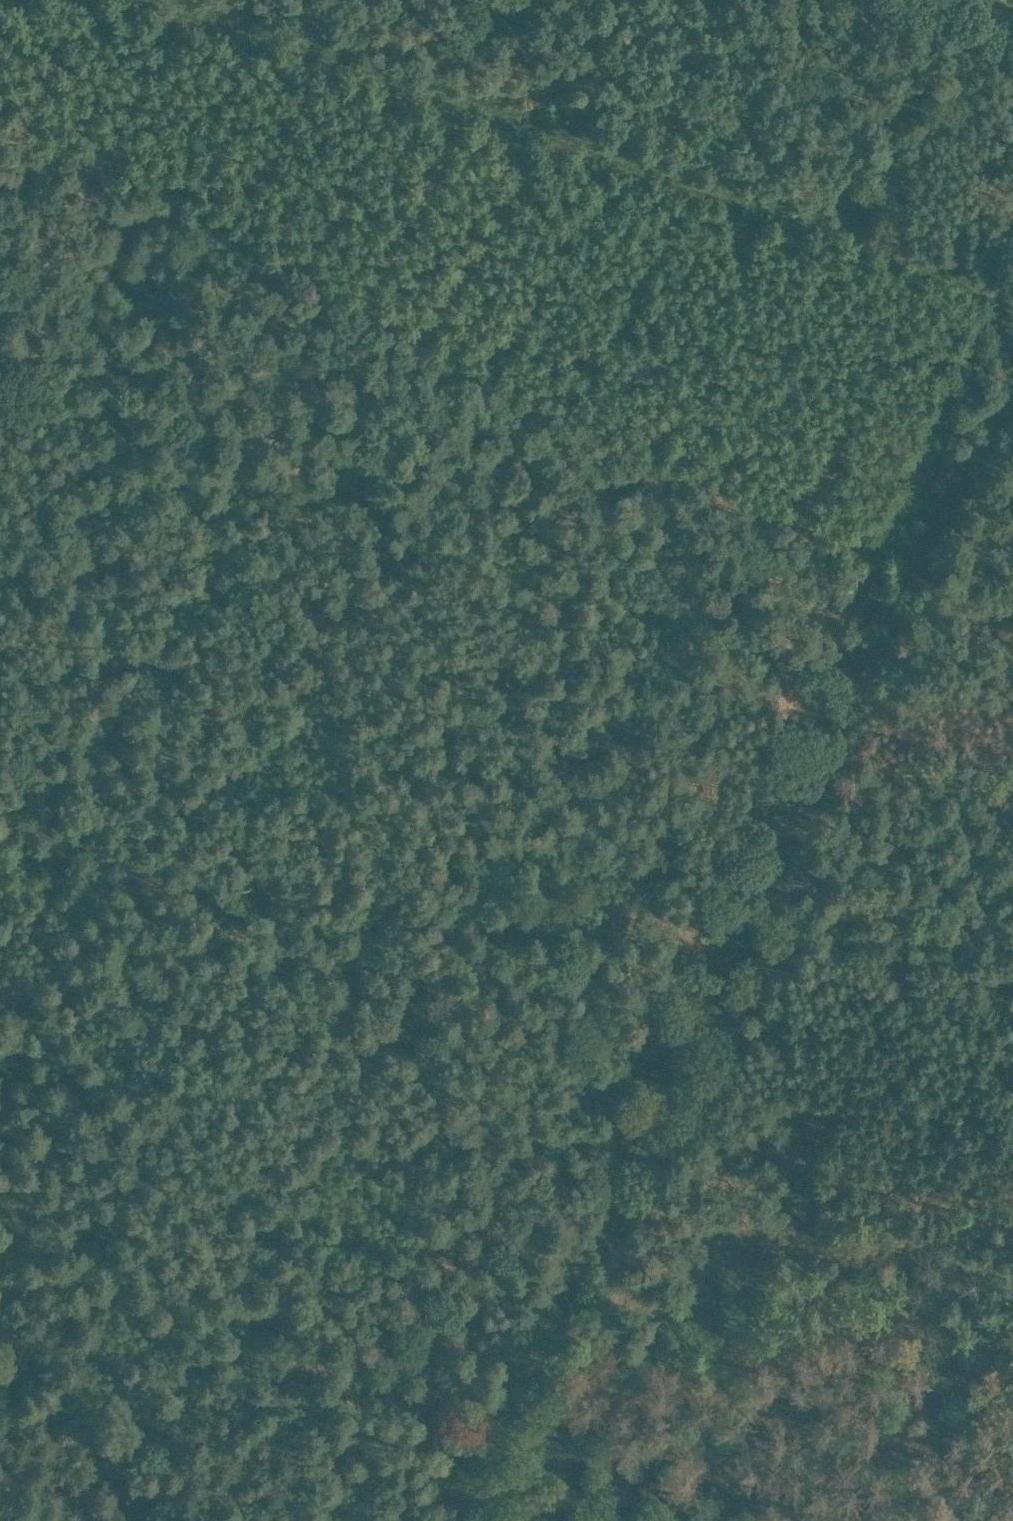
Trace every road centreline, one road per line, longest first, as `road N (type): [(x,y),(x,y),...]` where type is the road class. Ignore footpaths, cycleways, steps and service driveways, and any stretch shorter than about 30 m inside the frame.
road 1 (track): [(1012,349),(449,1520)]

